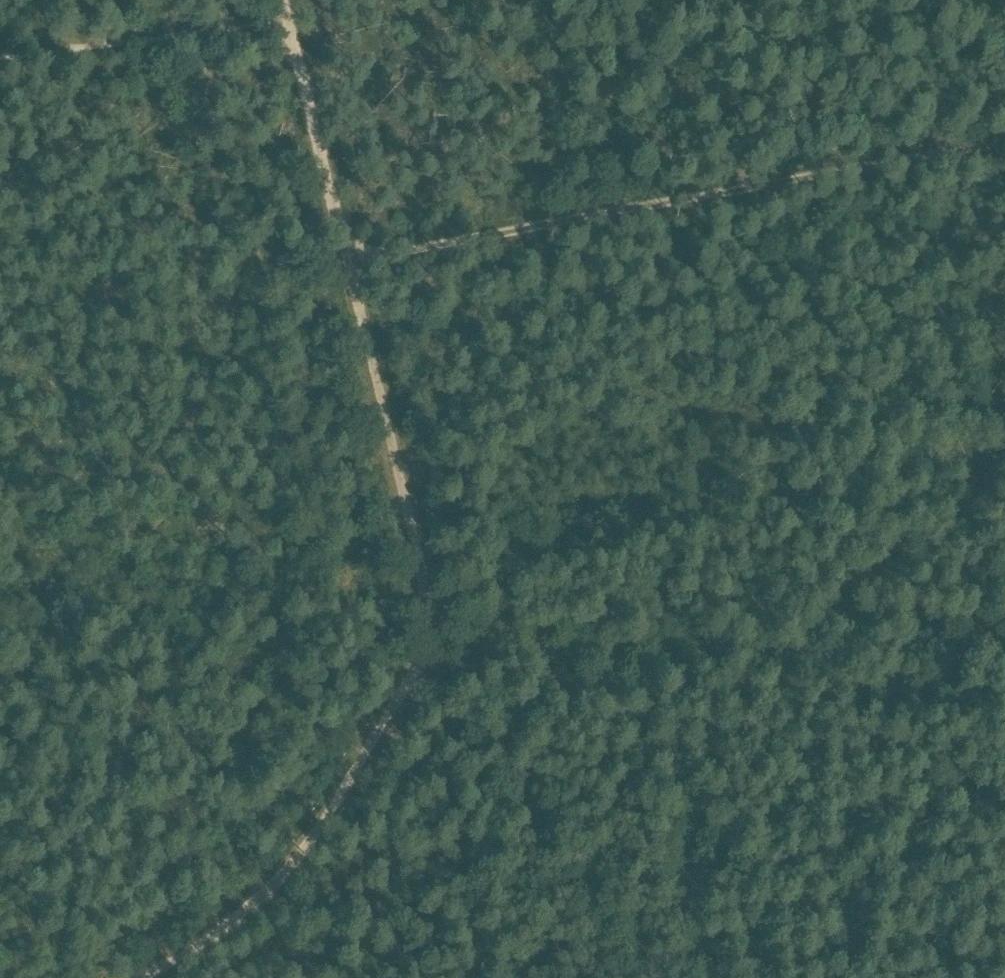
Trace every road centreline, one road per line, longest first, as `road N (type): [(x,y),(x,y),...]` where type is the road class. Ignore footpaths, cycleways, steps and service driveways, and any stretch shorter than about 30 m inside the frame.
road 1 (track): [(282,0),(425,587),(432,657)]
road 2 (track): [(344,260),(1004,143)]
road 3 (track): [(448,660),(1004,653)]
road 4 (track): [(432,657),(409,680),(294,867),(225,931),(134,977)]
road 5 (track): [(432,657),(448,660),(497,766),(570,835),(590,871),(600,977)]
road 6 (track): [(287,18),(0,59)]

